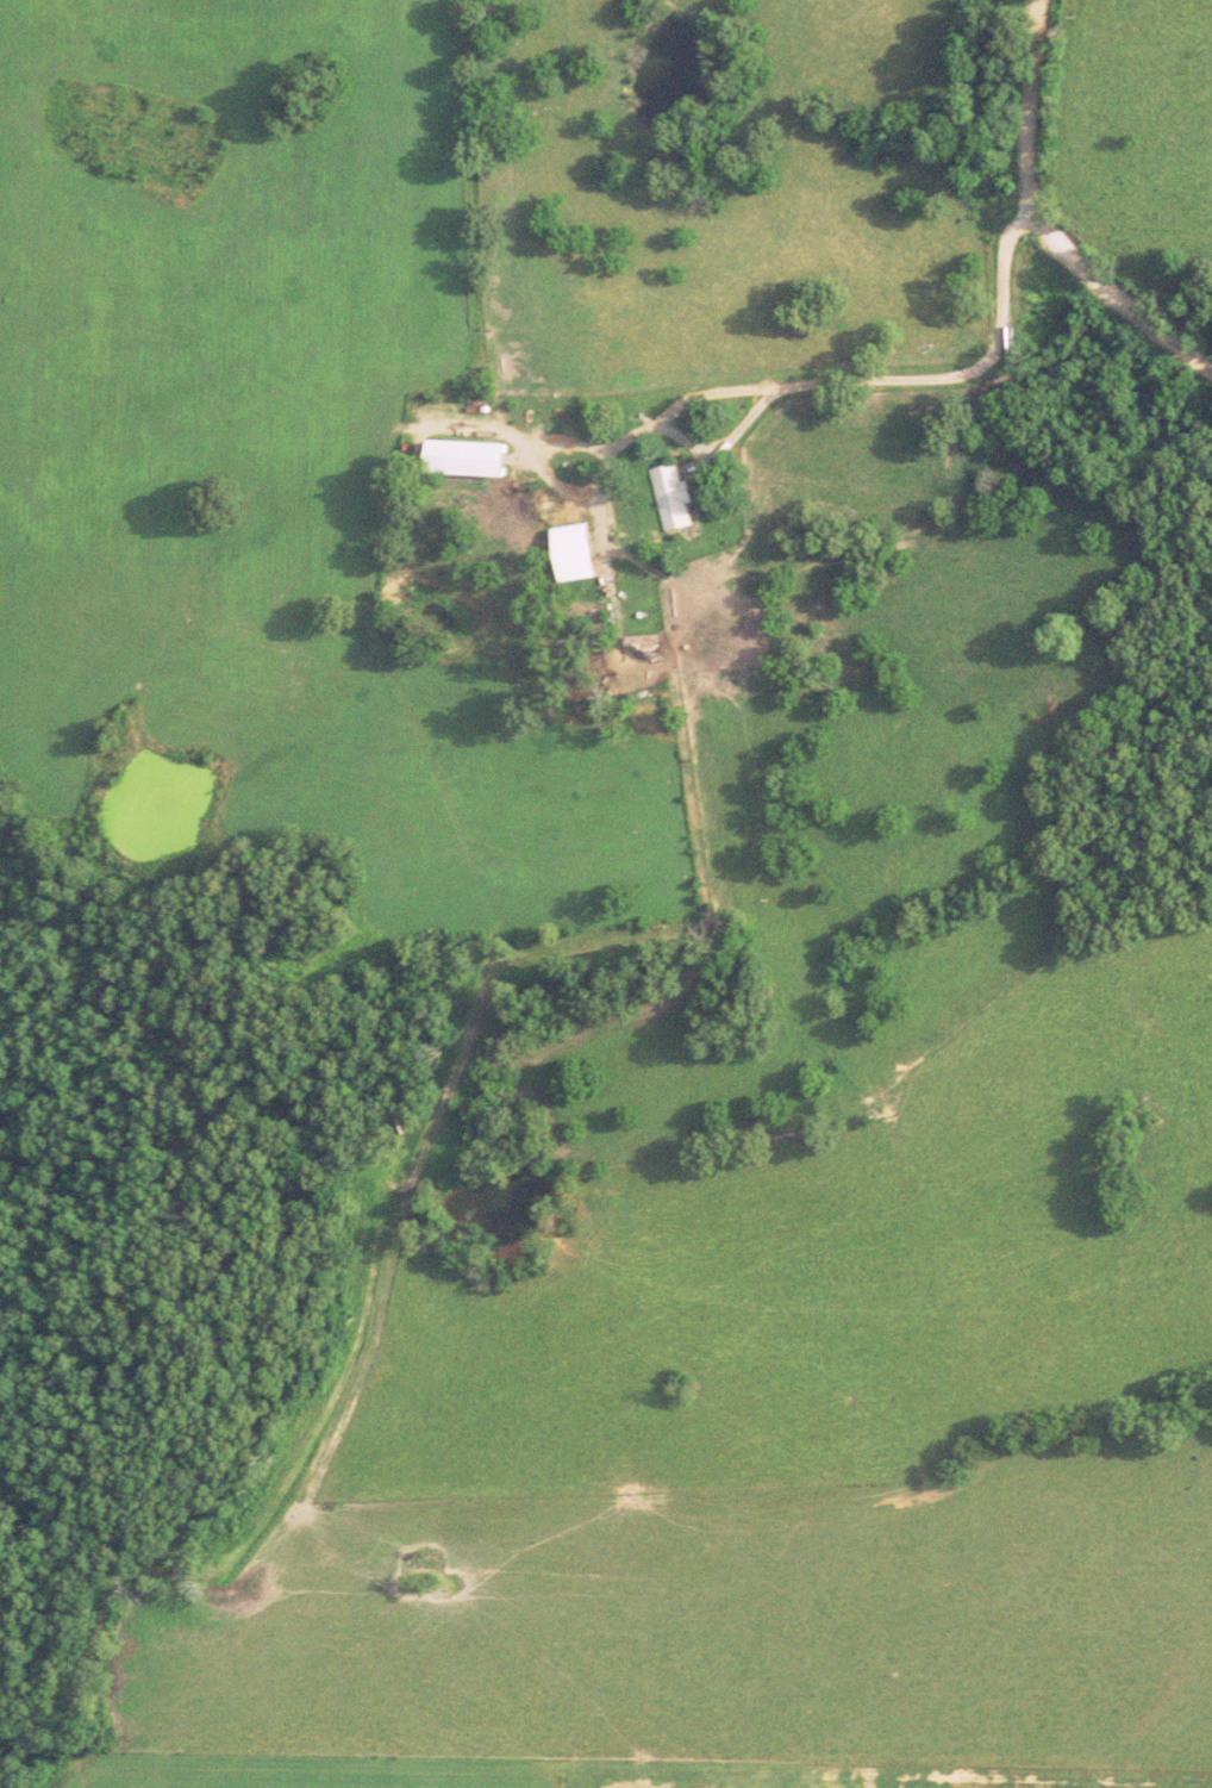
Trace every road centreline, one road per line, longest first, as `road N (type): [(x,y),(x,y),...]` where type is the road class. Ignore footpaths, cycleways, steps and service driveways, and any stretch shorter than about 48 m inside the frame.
road 1 (residential): [(1211,374),(1095,282),(1043,222),(1025,166),(1037,0)]

